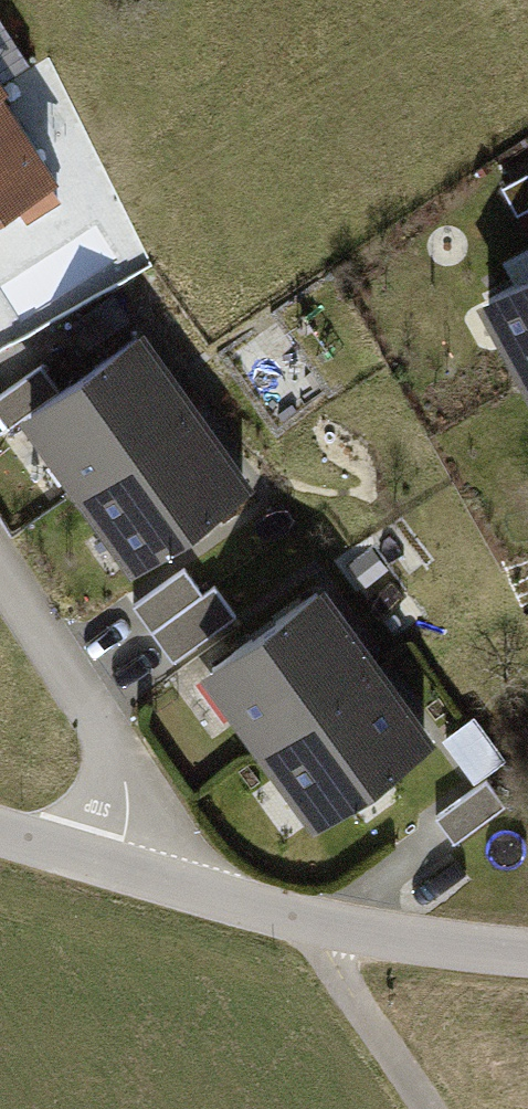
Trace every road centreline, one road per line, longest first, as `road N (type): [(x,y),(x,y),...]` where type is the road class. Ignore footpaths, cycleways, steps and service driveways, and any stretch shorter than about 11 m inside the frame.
road 1 (unclassified): [(0,834),(336,924),(527,951)]
road 2 (track): [(429,1108),(336,970),(336,924)]

